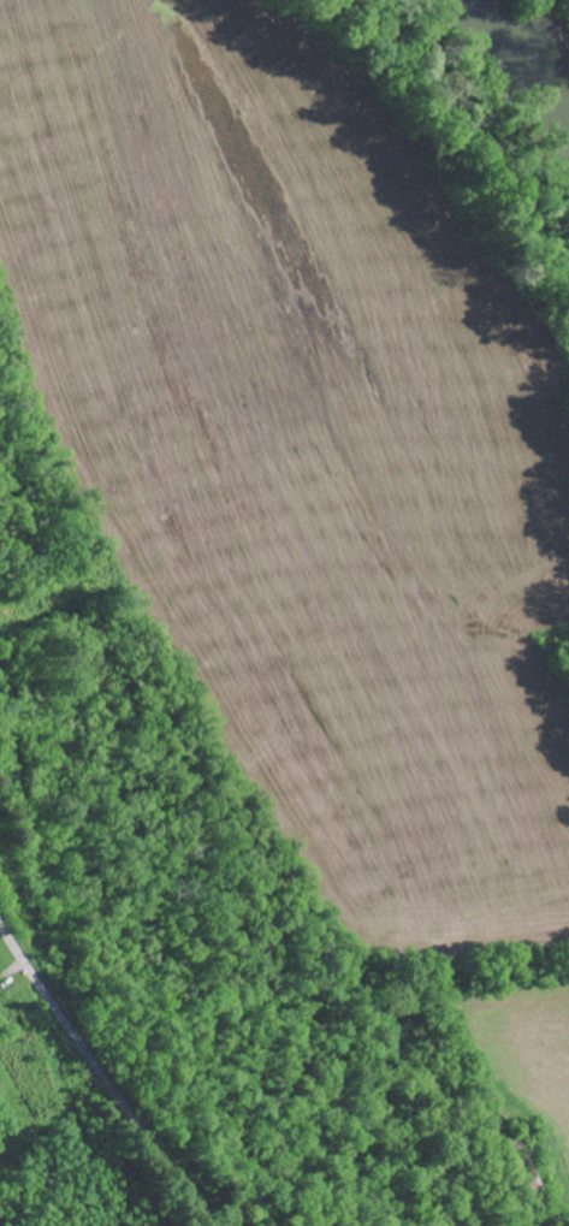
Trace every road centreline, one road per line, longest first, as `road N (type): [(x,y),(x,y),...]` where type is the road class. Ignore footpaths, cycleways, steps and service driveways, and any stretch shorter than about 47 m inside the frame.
road 1 (residential): [(198,1225),(0,931)]

